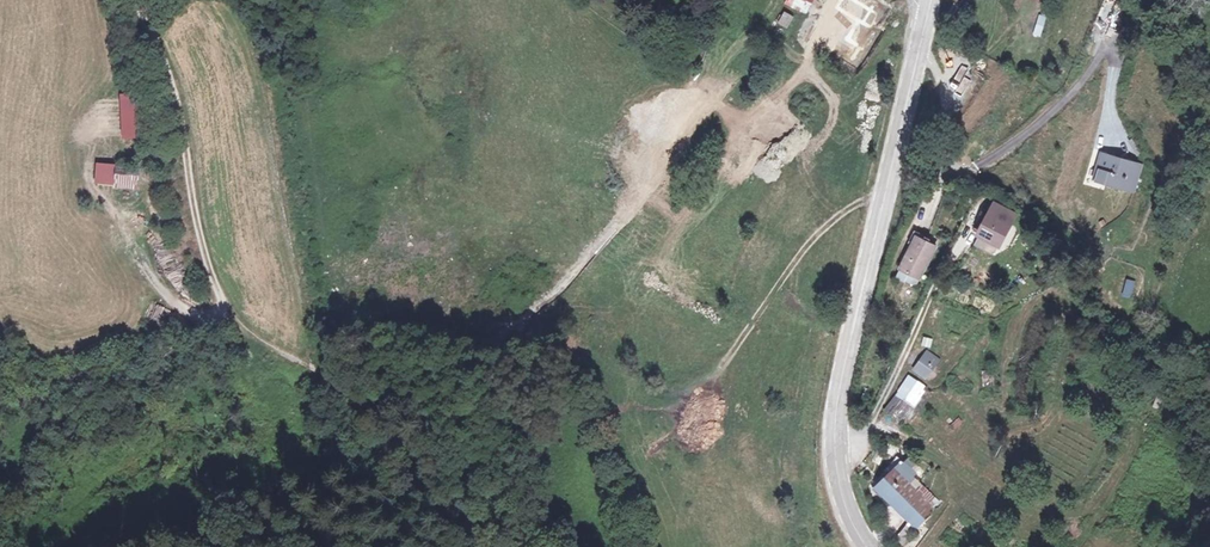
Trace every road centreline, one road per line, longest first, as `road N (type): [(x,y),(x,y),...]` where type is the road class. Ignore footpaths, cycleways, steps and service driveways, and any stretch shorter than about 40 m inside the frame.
road 1 (secondary): [(866,546),(846,517),(833,462),(838,396),(918,56)]
road 2 (track): [(451,546),(442,520),(361,410),(228,313)]
road 3 (track): [(228,313),(197,223),(179,121),(135,0)]
road 4 (residential): [(918,56),(937,67),(949,165),(978,165)]

